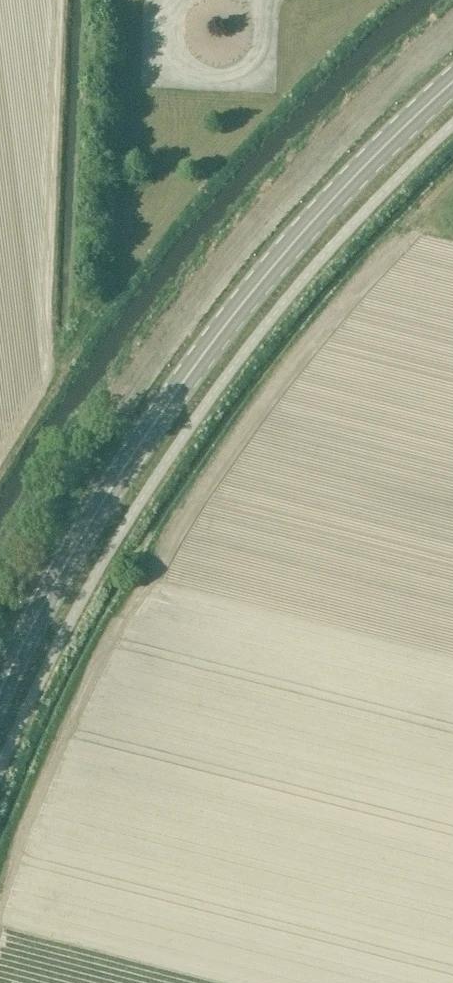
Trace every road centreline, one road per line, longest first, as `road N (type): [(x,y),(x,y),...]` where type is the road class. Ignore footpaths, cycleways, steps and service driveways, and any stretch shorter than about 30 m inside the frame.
road 1 (secondary): [(0,691),(102,501),(212,342),(342,189),(452,81)]

